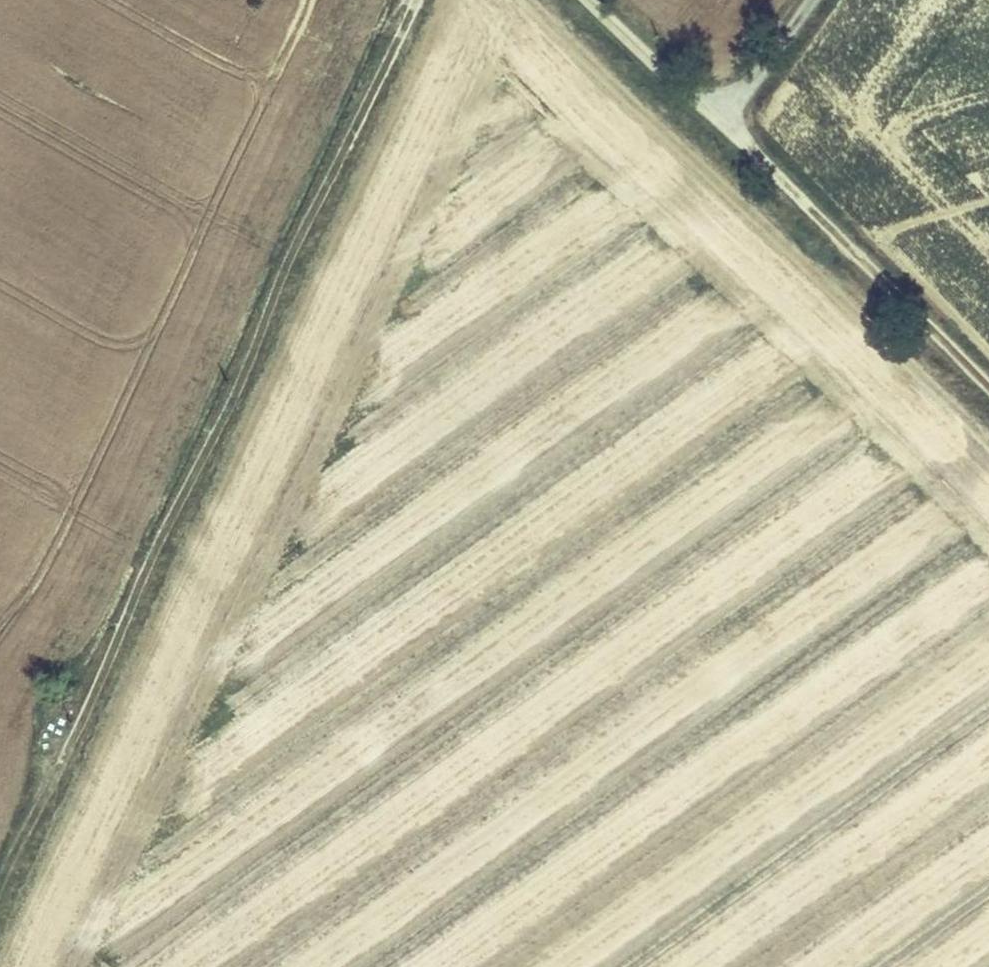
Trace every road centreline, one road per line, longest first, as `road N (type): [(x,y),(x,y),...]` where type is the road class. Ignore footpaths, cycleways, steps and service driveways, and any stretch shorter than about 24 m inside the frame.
road 1 (track): [(724,120),(988,385)]
road 2 (residential): [(595,0),(724,120)]

